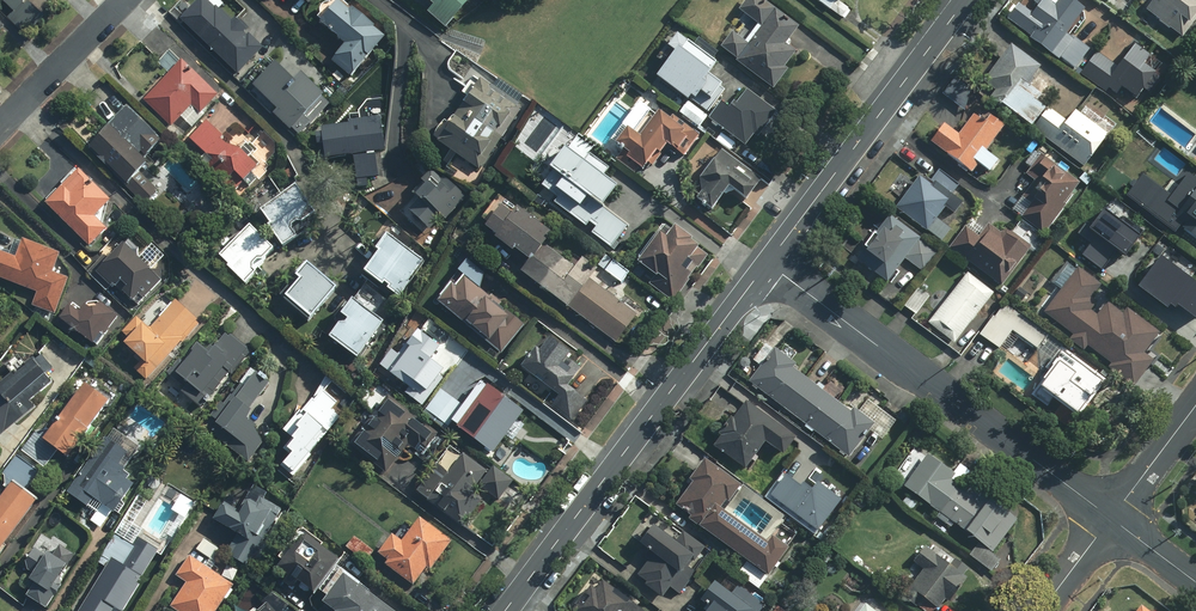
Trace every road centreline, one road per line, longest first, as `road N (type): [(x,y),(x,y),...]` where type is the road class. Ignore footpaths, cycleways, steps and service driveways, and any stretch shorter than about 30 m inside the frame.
road 1 (secondary): [(768,262),(505,610)]
road 2 (residential): [(768,262),(1111,518)]
road 3 (secondary): [(965,0),(768,262)]
road 4 (residential): [(121,0),(0,125)]
road 5 (residential): [(1111,518),(1195,405)]

